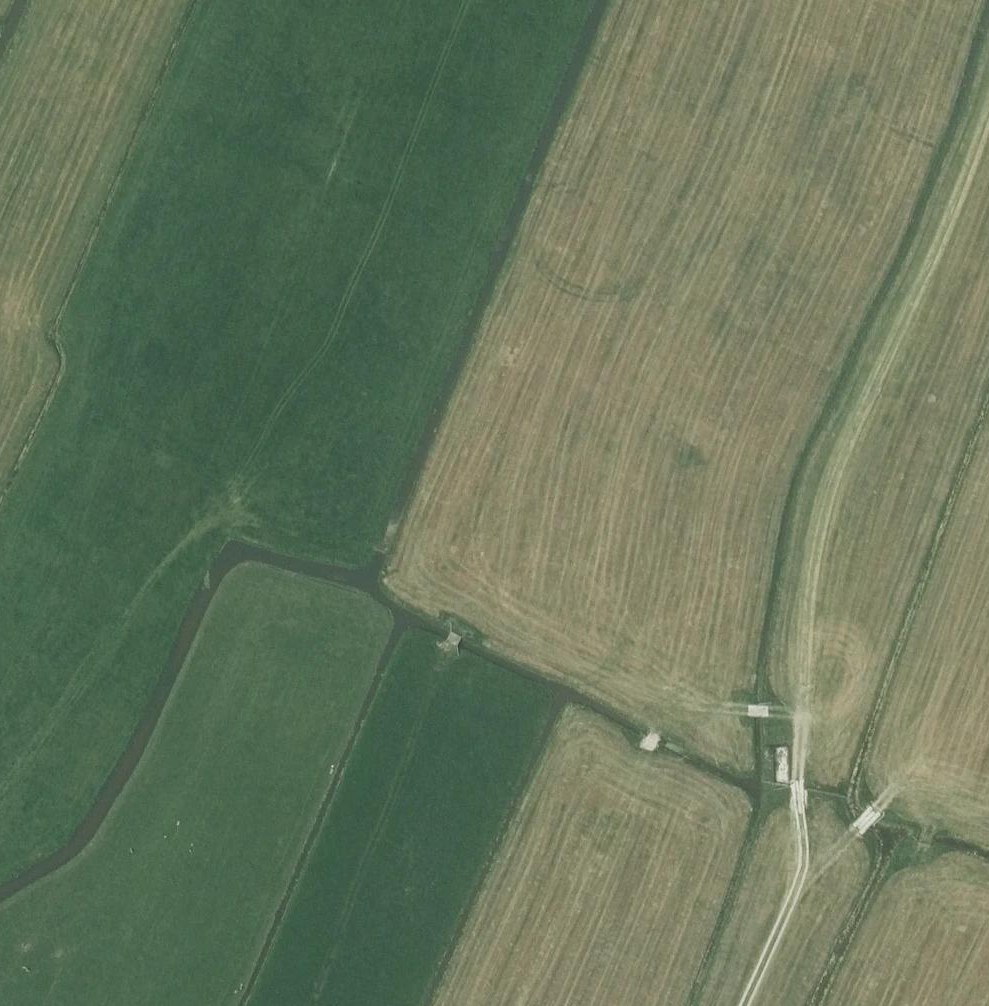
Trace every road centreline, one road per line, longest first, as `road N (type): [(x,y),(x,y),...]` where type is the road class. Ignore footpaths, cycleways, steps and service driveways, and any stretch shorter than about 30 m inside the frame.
road 1 (track): [(745,1005),(805,865),(798,748)]
road 2 (track): [(796,890),(893,791)]

